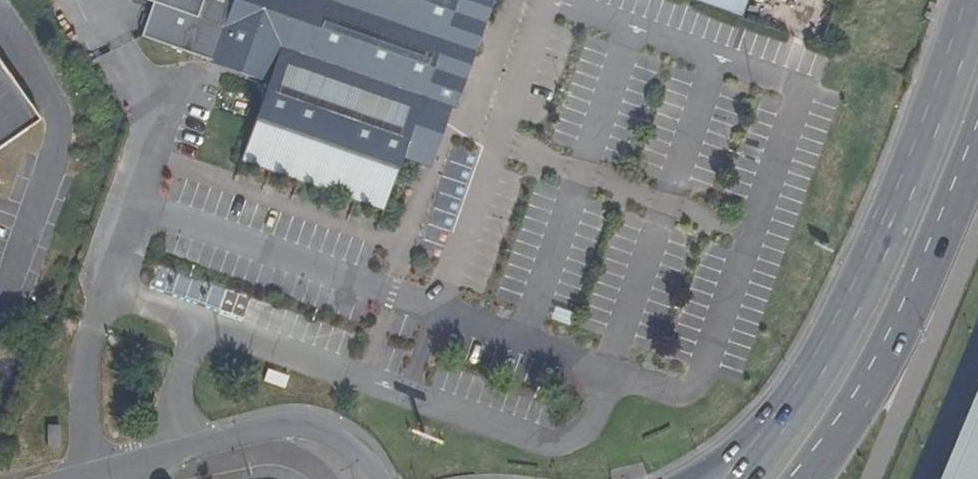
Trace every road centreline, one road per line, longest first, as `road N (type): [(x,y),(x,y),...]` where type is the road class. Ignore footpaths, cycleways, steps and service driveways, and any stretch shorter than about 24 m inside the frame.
road 1 (primary): [(971,0),(893,203),(823,357),(754,462)]
road 2 (primary): [(812,478),(890,366),(977,167)]
road 3 (unclassified): [(373,478),(336,440),(299,428),(94,478)]

